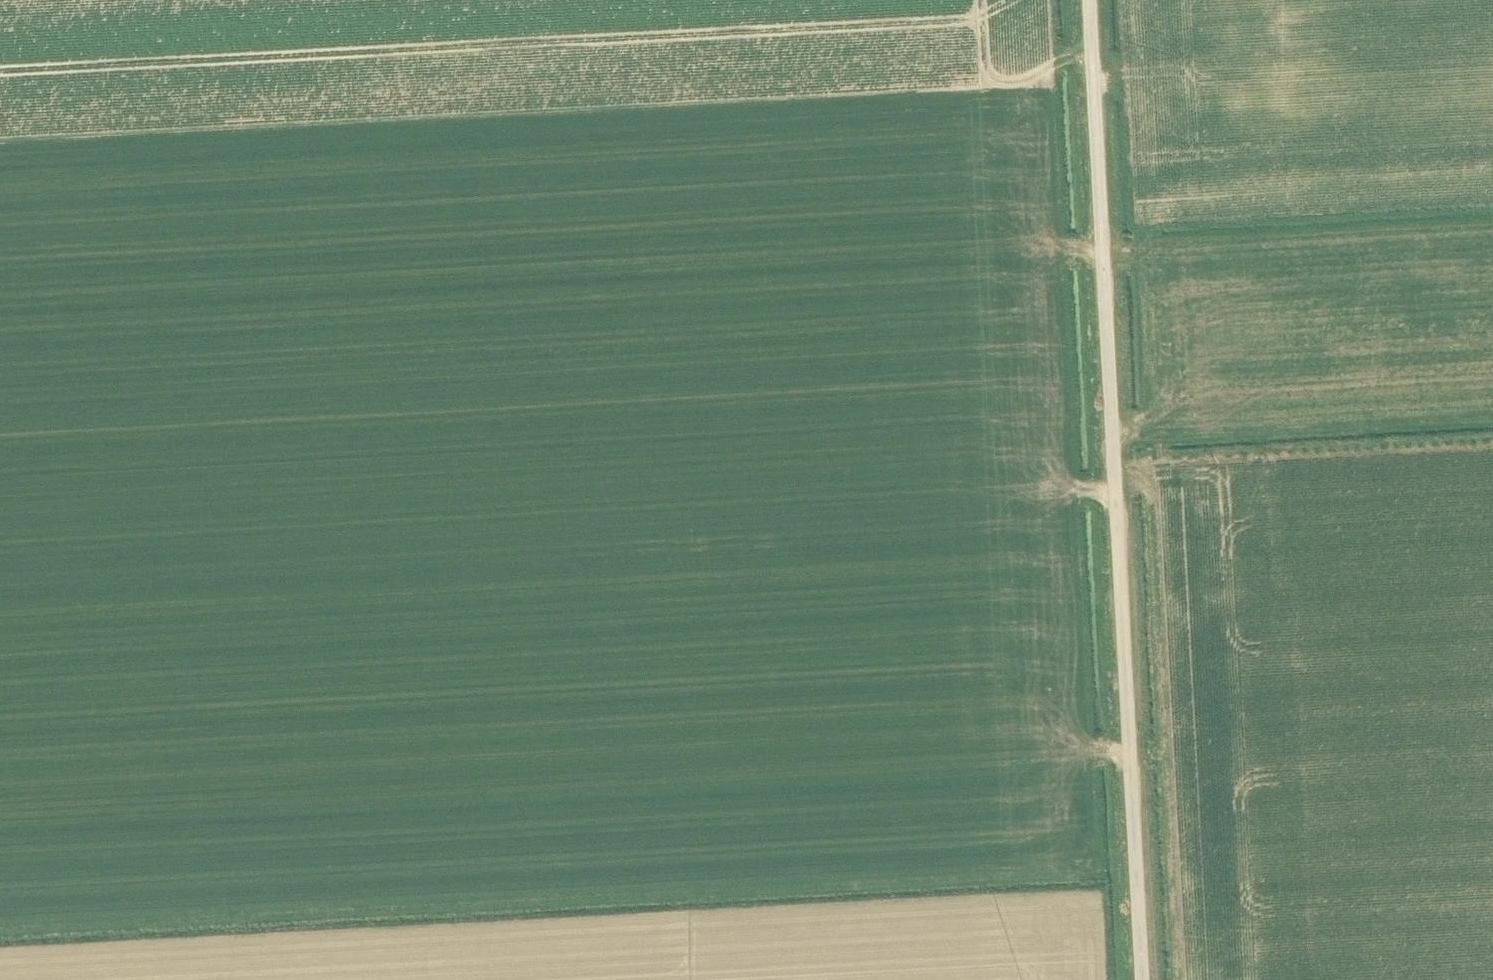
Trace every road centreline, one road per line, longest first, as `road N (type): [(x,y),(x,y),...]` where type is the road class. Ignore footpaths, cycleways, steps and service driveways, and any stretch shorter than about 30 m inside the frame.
road 1 (unclassified): [(1142,979),(1093,0)]

